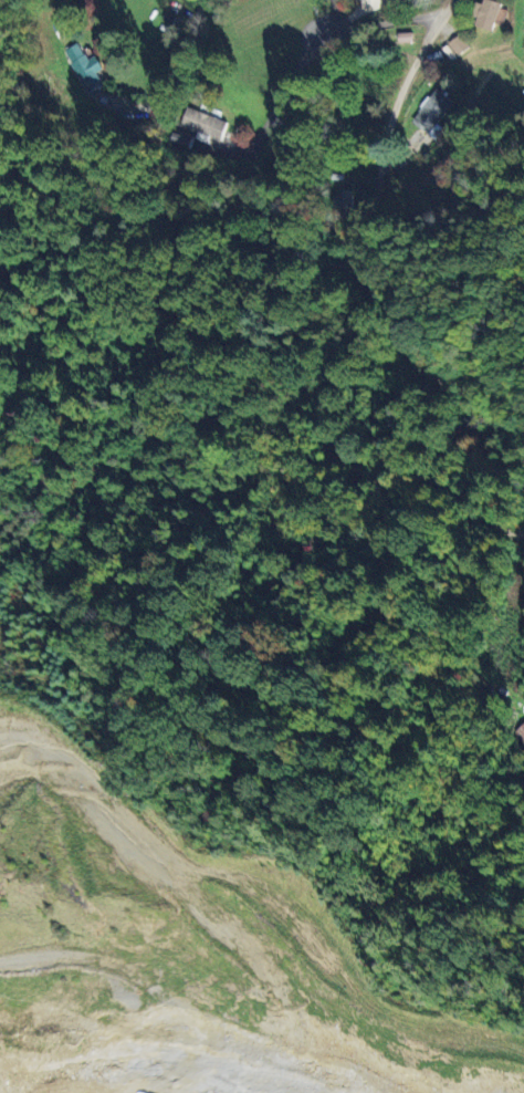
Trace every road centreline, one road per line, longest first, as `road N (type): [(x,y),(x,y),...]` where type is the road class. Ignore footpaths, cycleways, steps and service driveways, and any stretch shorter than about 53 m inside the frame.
road 1 (residential): [(523,528),(509,539),(488,535),(446,509),(366,488),(371,470),(452,476),(503,467),(500,437),(454,386),(363,351),(332,282),(338,216),(368,190),(408,81),(461,0)]
road 2 (residential): [(408,81),(366,80),(300,105),(251,177)]

